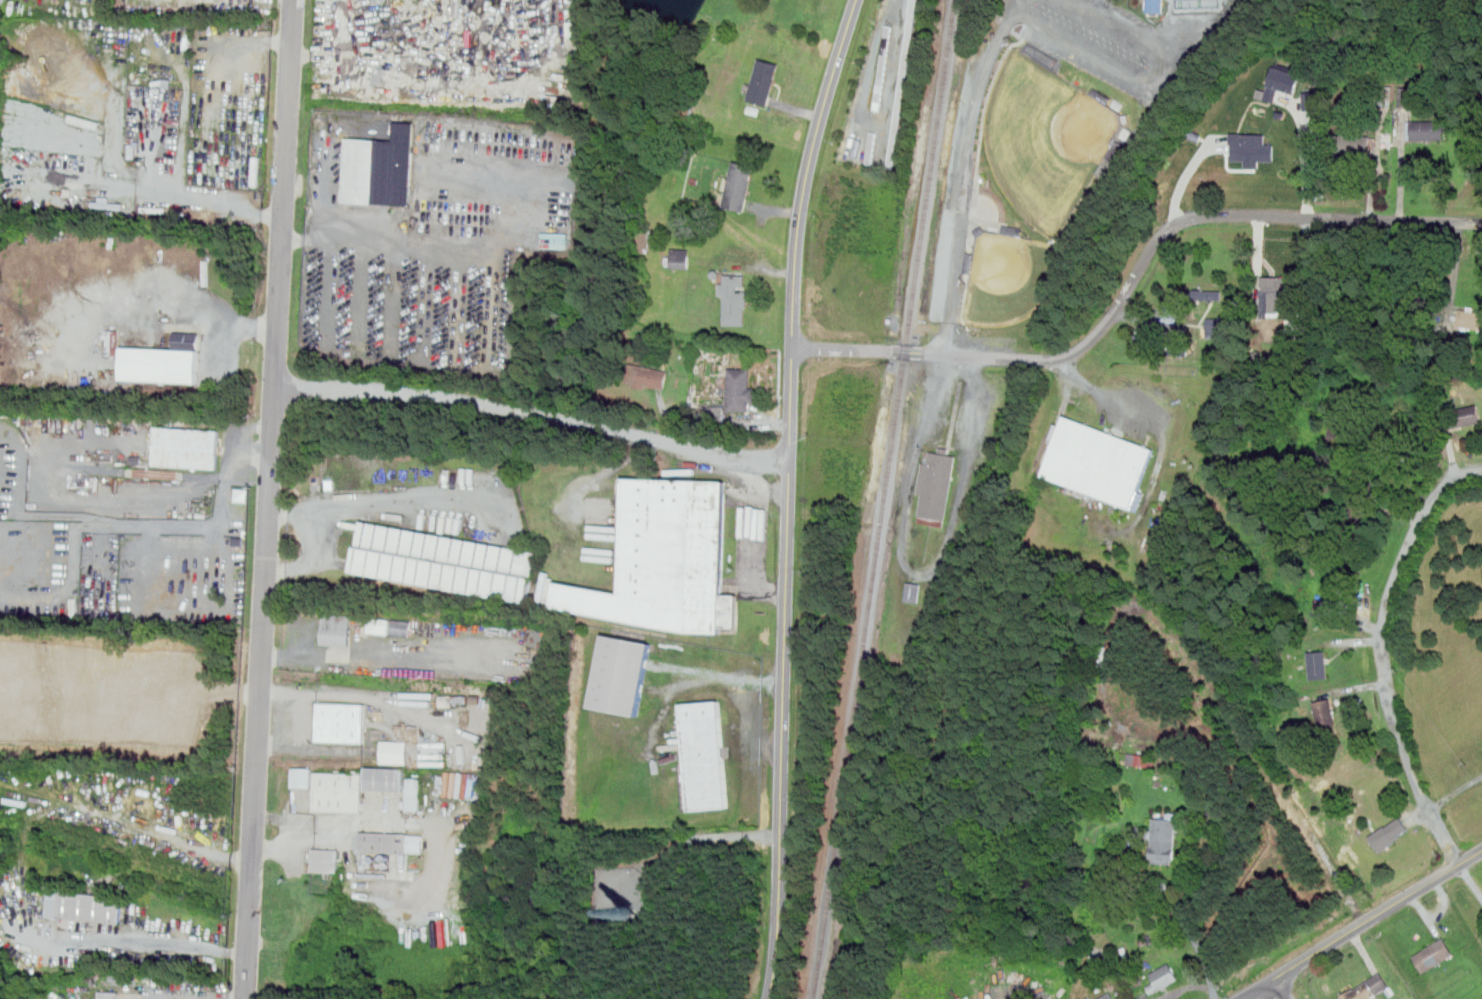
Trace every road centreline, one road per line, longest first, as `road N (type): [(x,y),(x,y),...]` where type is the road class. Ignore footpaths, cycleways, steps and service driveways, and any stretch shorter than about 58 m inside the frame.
road 1 (residential): [(770,998),(797,239),(821,112),(857,0)]
road 2 (residential): [(246,998),(292,0)]
road 3 (residential): [(1481,228),(1190,220),(1168,231),(1112,316),(1063,359),(792,350)]
road 4 (residential): [(789,462),(399,393),(275,386)]
road 5 (residential): [(1481,473),(1453,482),(1417,516),(1384,625),(1384,686),(1397,738),(1461,864)]
road 6 (tertiary): [(1241,998),(1481,851)]

